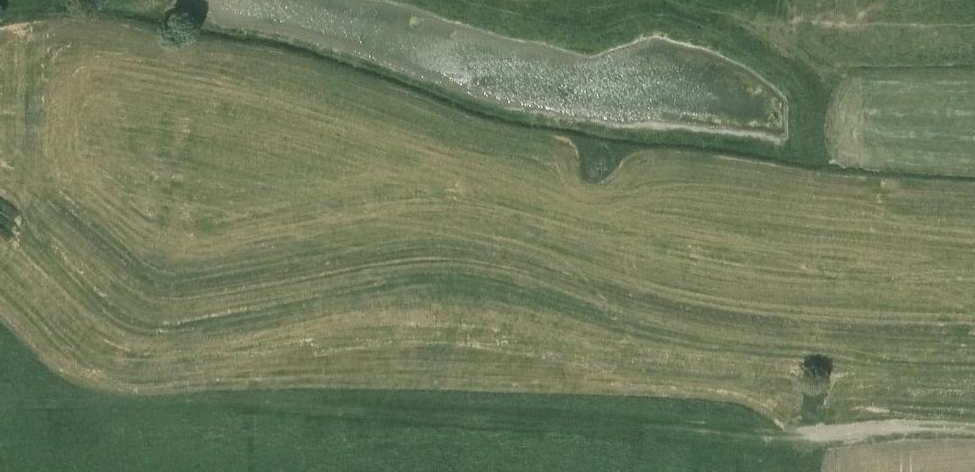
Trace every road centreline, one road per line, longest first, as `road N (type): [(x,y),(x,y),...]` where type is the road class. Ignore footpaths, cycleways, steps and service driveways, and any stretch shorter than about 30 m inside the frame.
road 1 (track): [(0,223),(33,243),(88,309),(128,331),(181,334),(384,293),(728,349),(974,370)]
road 2 (track): [(0,398),(278,404),(418,427),(429,413),(443,422),(737,440),(974,438)]

